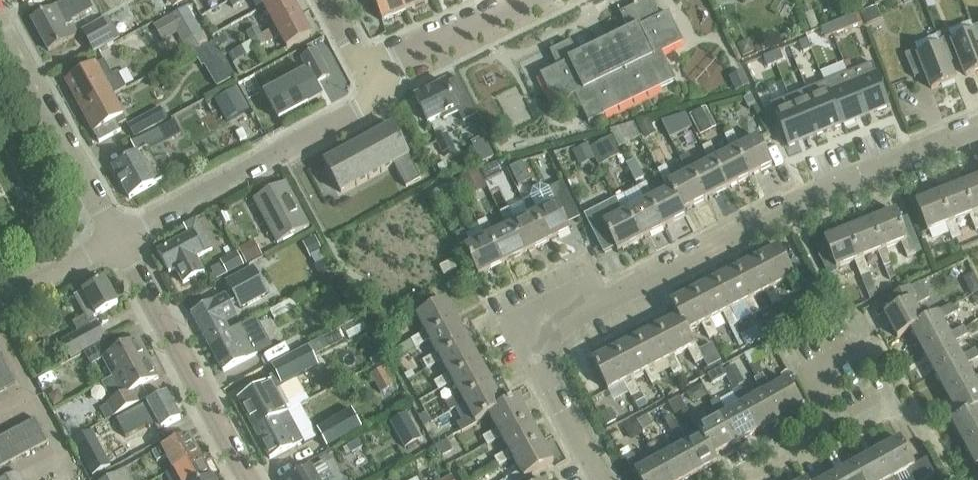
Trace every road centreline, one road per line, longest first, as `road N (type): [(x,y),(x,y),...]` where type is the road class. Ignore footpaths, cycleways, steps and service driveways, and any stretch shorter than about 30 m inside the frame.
road 1 (residential): [(600,479),(542,375),(543,342),(554,327),(804,198),(977,128)]
road 2 (residential): [(119,241),(361,108),(373,96),(372,75)]
road 3 (residential): [(248,479),(119,241)]
road 4 (residential): [(119,241),(0,22)]
road 5 (residential): [(372,75),(531,0)]
road 6 (residential): [(874,334),(807,371),(837,429)]
road 7 (residential): [(0,301),(119,241)]

